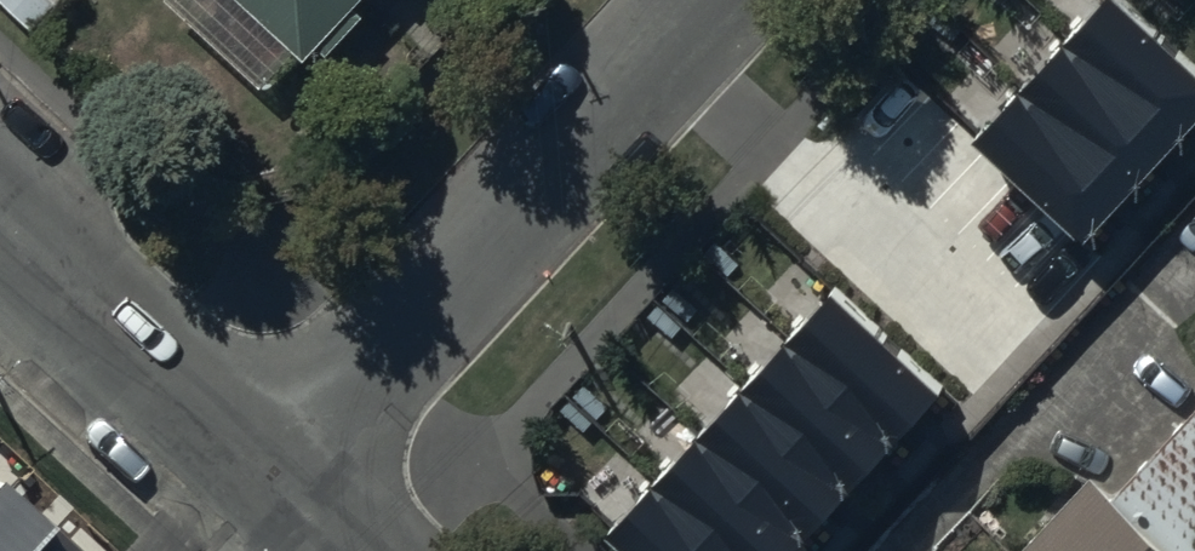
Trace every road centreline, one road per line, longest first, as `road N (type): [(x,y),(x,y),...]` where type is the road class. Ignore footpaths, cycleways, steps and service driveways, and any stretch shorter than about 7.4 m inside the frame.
road 1 (residential): [(267,452),(696,0)]
road 2 (unclassified): [(267,452),(0,204)]
road 3 (unclassified): [(373,550),(267,452)]

